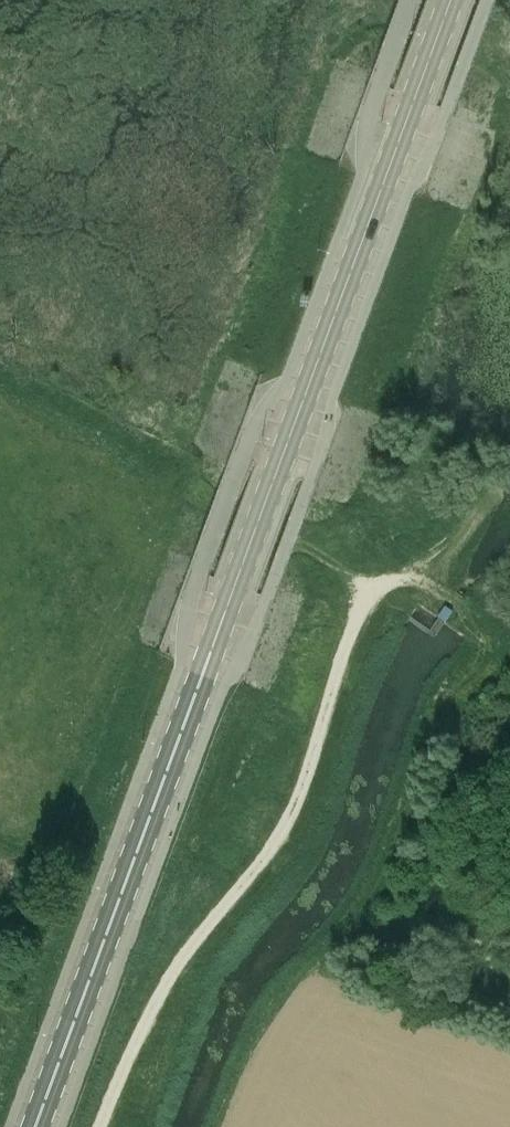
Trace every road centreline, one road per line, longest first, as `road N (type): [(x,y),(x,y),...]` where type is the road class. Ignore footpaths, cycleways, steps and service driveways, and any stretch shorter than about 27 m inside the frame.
road 1 (secondary): [(36,1126),(452,0)]
road 2 (track): [(100,1126),(181,956),(285,825),(339,668),(377,591),(410,581),(437,594)]
road 3 (track): [(0,391),(349,560),(377,591)]

